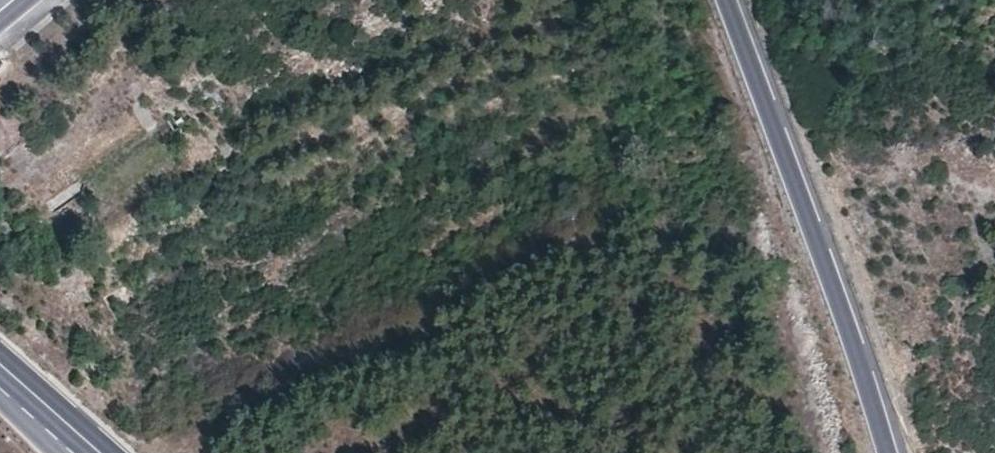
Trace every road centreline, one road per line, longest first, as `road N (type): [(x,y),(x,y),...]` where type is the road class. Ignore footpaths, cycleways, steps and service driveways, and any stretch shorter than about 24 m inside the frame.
road 1 (primary): [(887,452),(730,0)]

